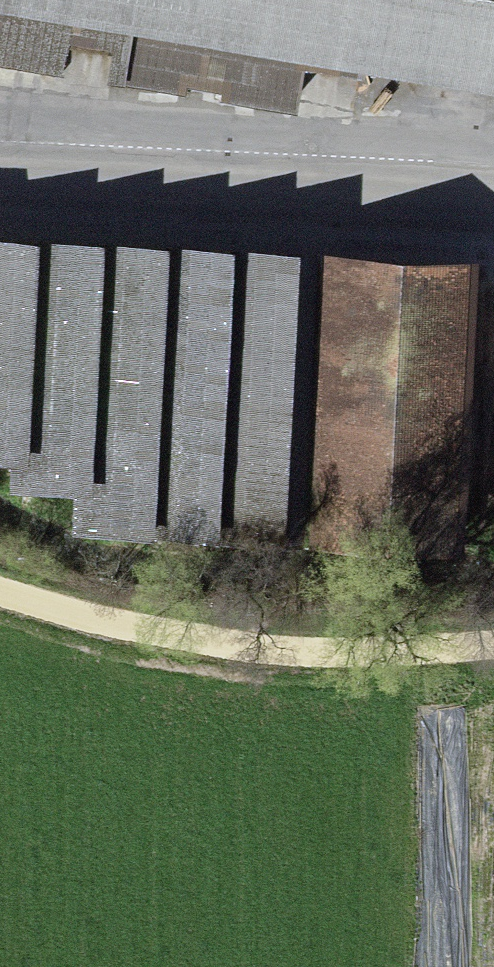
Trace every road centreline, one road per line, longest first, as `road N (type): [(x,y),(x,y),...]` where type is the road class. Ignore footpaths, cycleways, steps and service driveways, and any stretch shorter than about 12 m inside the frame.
road 1 (track): [(0,593),(136,639),(367,662),(493,650)]
road 2 (primary): [(493,205),(0,183)]

